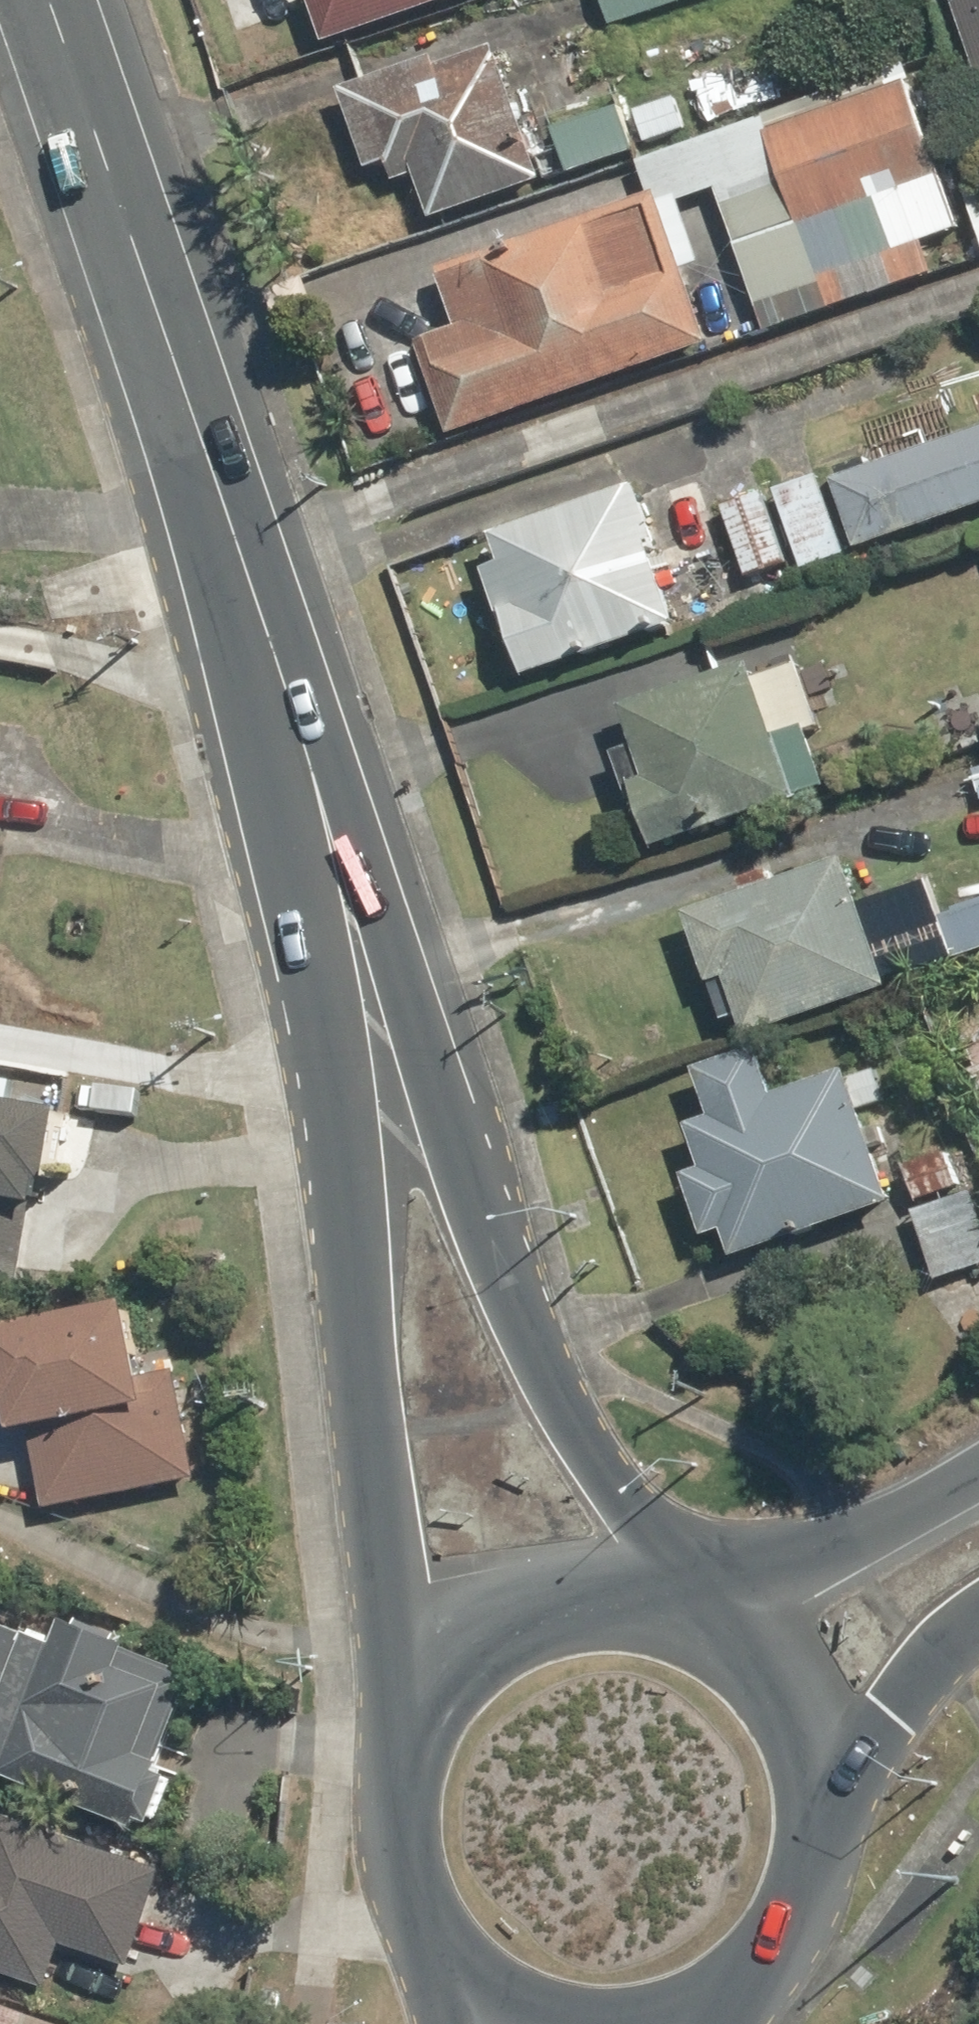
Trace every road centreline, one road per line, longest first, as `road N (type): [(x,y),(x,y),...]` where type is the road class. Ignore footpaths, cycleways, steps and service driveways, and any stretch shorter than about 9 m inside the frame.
road 1 (secondary): [(115,186),(248,494),(529,1341),(573,1425),(688,1582)]
road 2 (secondary): [(424,1659),(300,883),(115,186)]
road 3 (secondary): [(476,1987),(422,1936),(388,1870),(376,1797),(389,1724),(424,1659)]
road 4 (motorway): [(688,1582),(865,1507),(978,1447)]
road 5 (secondary): [(688,1582),(754,1620),(804,1677),(833,1747),(838,1823)]
road 6 (secondary): [(424,1659),(477,1608),(543,1577),(616,1568),(688,1582)]
road 7 (motorway): [(978,1630),(911,1697),(838,1823)]
road 8 (secondary): [(50,0),(115,186)]
road 9 (secondary): [(838,1823),(822,1884),(791,1939),(745,1983)]

